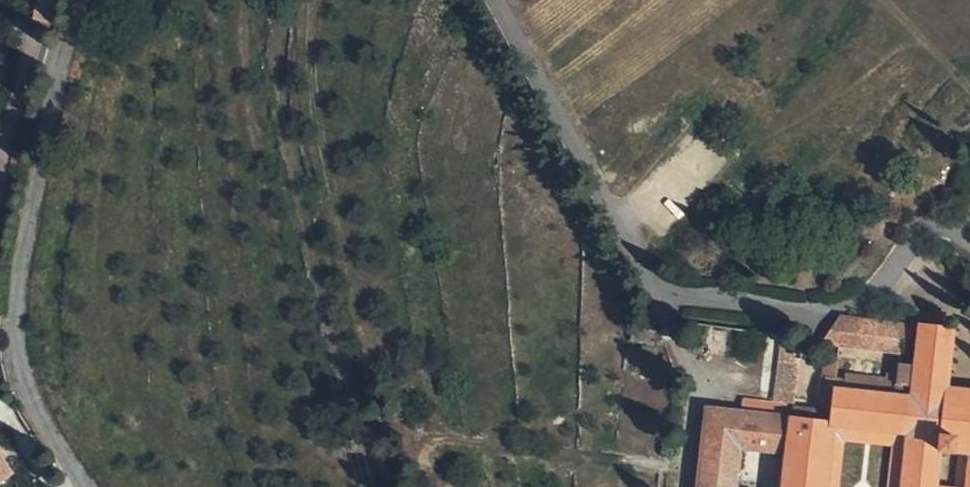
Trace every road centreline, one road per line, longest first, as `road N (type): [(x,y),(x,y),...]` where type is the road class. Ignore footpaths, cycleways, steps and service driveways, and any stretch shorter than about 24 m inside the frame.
road 1 (residential): [(82,0),(17,284),(14,347),(32,401),(86,486)]

